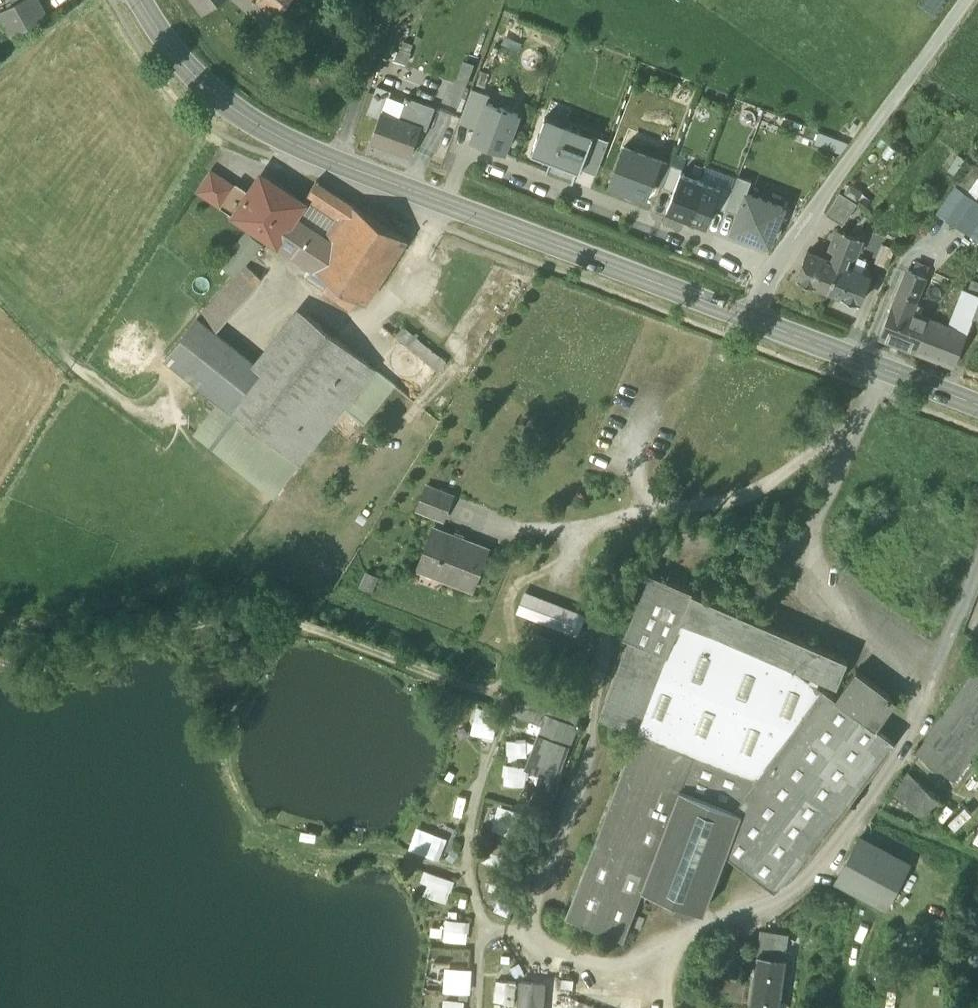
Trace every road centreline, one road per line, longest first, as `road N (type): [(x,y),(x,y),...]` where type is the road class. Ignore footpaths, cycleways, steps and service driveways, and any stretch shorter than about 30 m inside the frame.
road 1 (unclassified): [(447,203),(468,150),(774,269)]
road 2 (secondary): [(141,0),(181,69),(230,114),(447,203)]
road 3 (unclassified): [(965,0),(774,269)]
road 4 (secondary): [(447,203),(740,317)]
road 5 (secondary): [(740,317),(977,406)]

